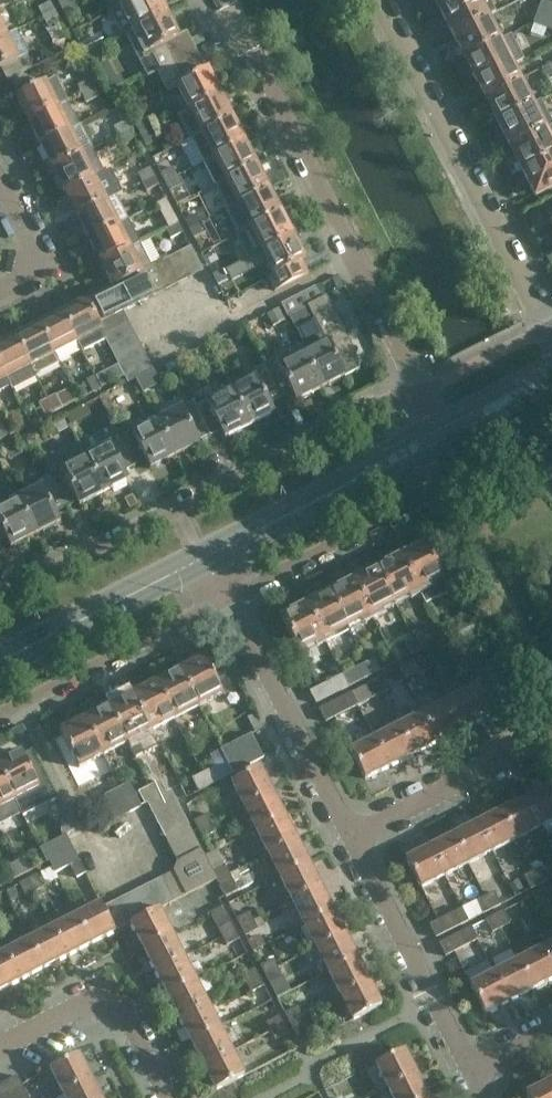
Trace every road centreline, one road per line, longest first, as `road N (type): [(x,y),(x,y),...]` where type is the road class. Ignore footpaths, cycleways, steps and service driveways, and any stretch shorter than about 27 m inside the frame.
road 1 (residential): [(422,391),(0,600)]
road 2 (residential): [(551,329),(381,0)]
road 3 (residential): [(229,598),(444,487),(456,477),(436,434)]
road 4 (residential): [(354,260),(221,0)]
road 5 (residential): [(471,1072),(350,835)]
road 6 (residential): [(350,835),(229,598)]
road 7 (secondary): [(436,434),(207,555)]
road 8 (residential): [(0,714),(229,598)]
road 9 (residential): [(0,1042),(83,1000),(110,1000),(170,1097)]
road 10 (secondary): [(207,555),(0,660)]
road 11 (residential): [(350,835),(551,734)]
road 12 (residential): [(175,353),(354,260)]
road 13 (residential): [(422,391),(354,260)]
road 14 (residential): [(0,289),(23,277),(35,256),(0,179)]

